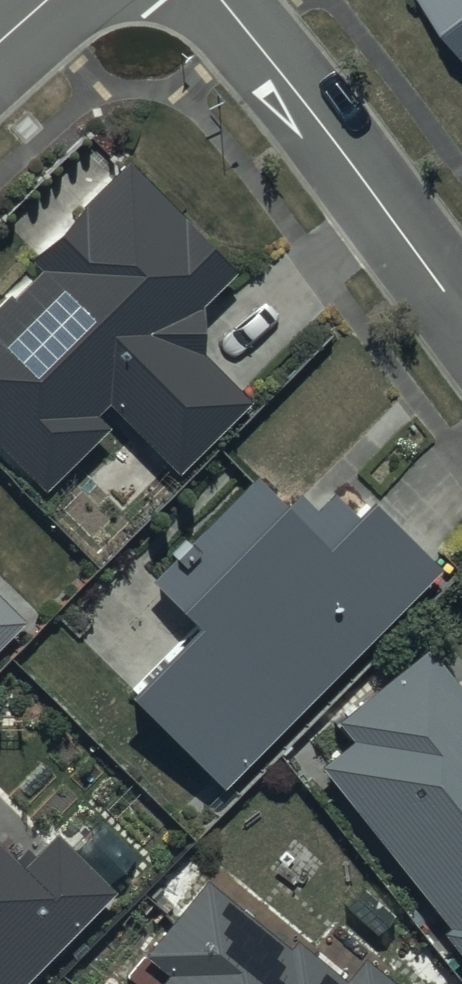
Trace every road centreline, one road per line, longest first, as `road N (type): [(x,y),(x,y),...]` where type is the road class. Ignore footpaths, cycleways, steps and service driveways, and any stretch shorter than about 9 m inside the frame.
road 1 (residential): [(221,0),(461,313)]

